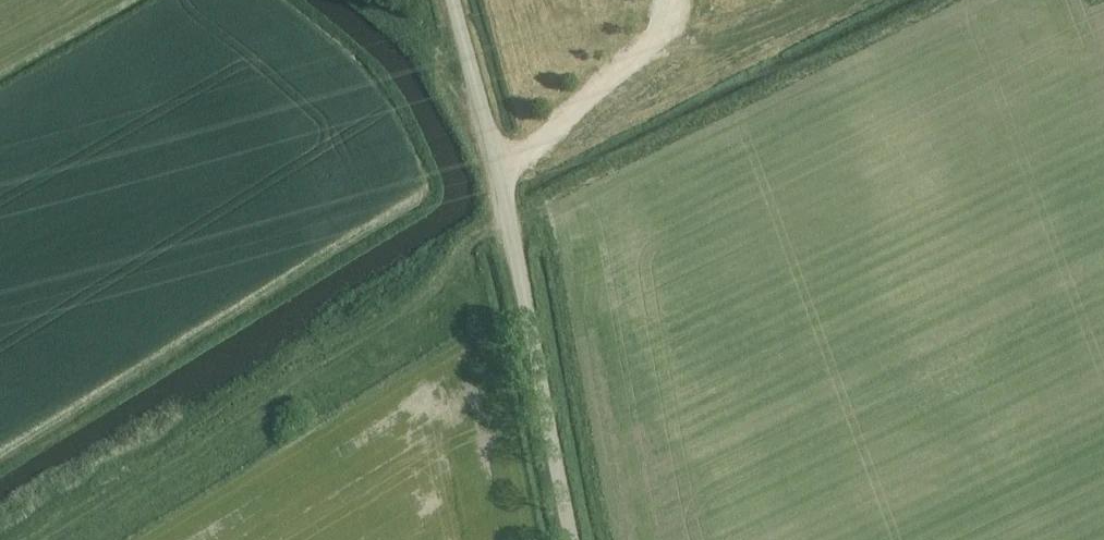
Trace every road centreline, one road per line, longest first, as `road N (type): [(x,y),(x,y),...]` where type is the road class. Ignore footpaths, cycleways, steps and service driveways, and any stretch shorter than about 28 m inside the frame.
road 1 (unclassified): [(573,539),(499,174),(453,0)]

